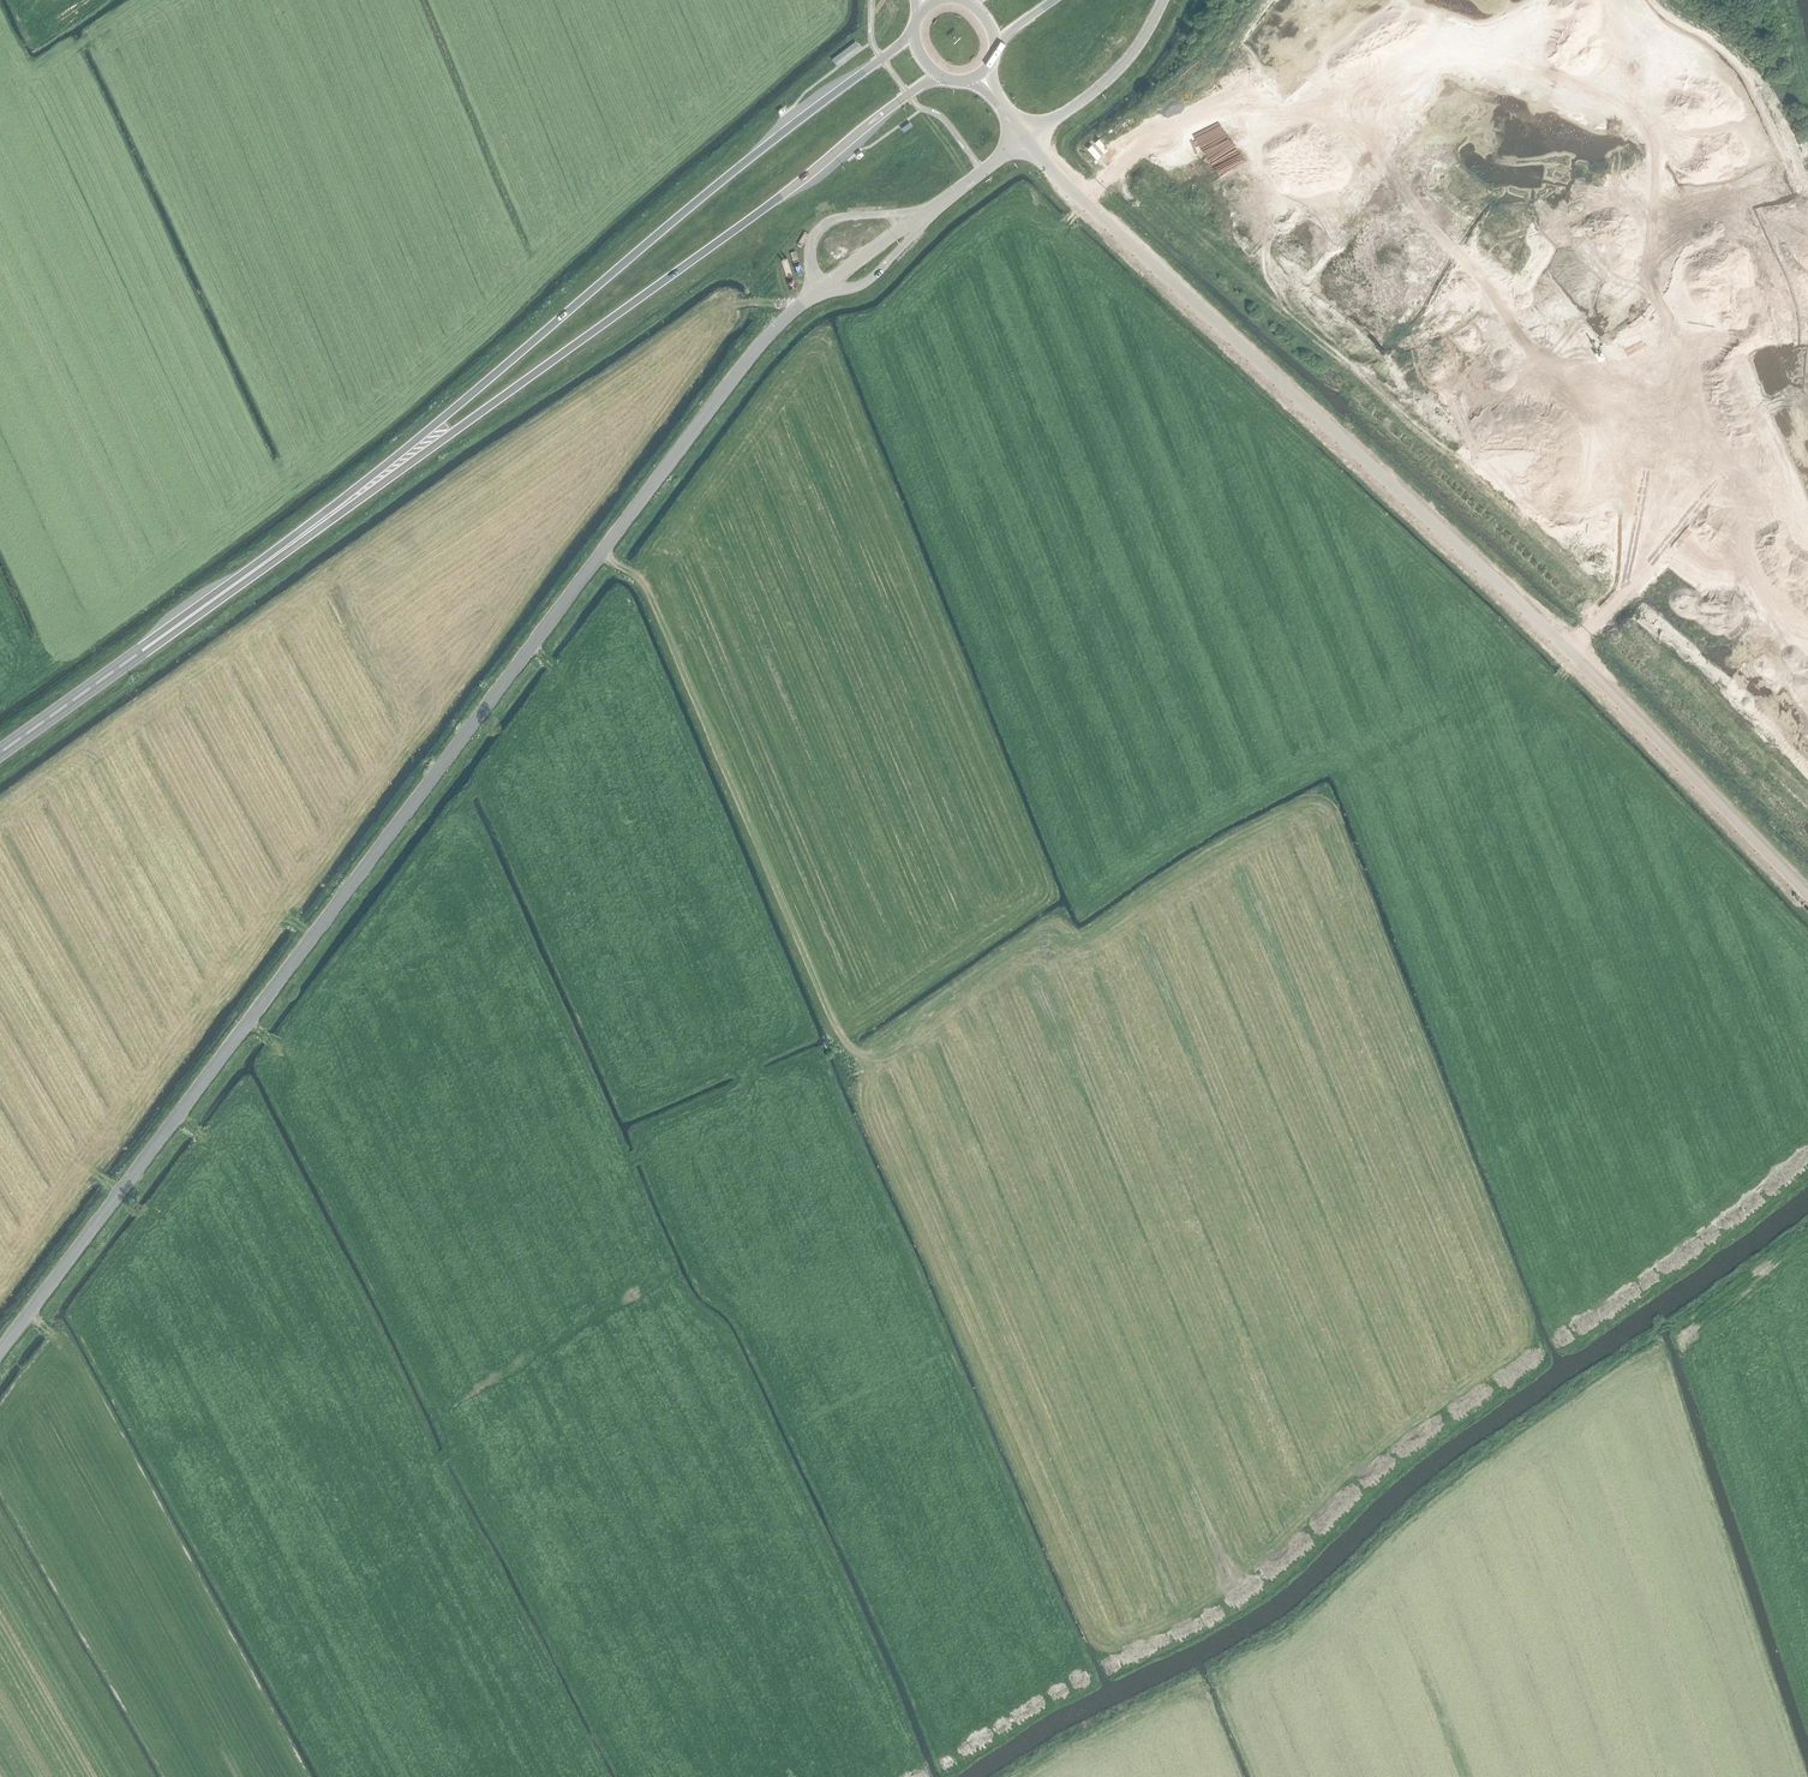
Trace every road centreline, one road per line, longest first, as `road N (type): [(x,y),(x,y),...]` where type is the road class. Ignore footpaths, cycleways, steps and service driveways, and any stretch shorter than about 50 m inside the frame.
road 1 (tertiary): [(0,1353),(767,338),(817,292),(1029,140)]
road 2 (tertiary): [(1807,894),(1572,652),(1082,199),(1029,140)]
road 3 (primary): [(912,33),(710,190),(288,546)]
road 4 (primary): [(288,546),(938,76)]
road 5 (primary): [(0,753),(288,546)]
road 6 (unclassified): [(1029,140),(1122,66),(1162,0)]

